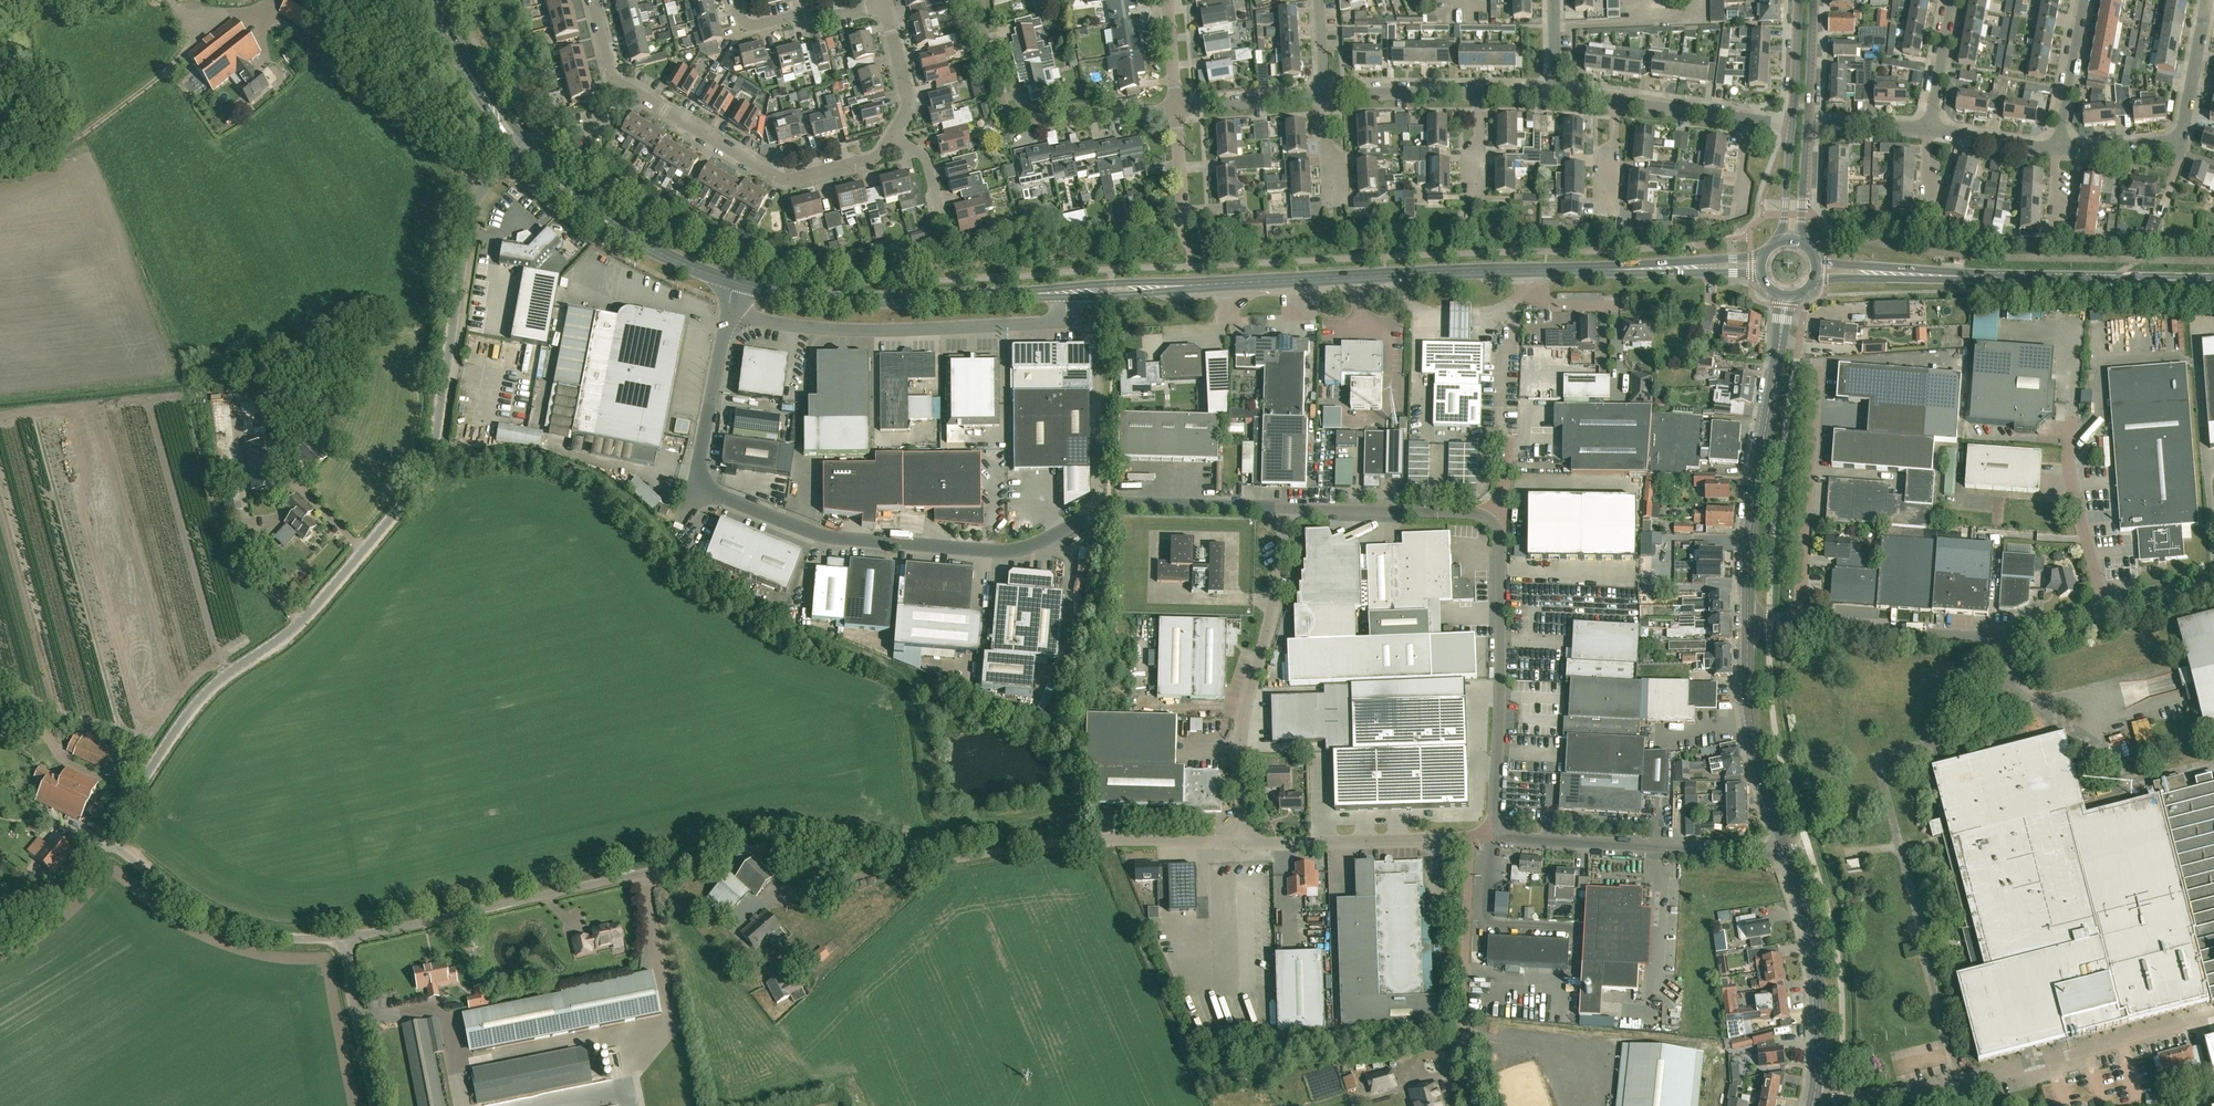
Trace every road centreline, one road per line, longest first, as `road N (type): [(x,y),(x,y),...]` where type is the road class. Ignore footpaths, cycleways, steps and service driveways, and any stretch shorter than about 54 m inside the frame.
road 1 (unclassified): [(101,840),(209,687),(299,622),(419,485),(436,447),(474,213),(484,187),(523,147)]
road 2 (unclassified): [(1286,508),(1108,506),(1037,542),(1001,551),(817,534),(698,484),(727,314)]
road 3 (secondary): [(1060,293),(1760,267)]
road 4 (unclassified): [(344,937),(794,842),(924,861),(961,858)]
road 5 (unclassified): [(1815,1095),(1921,1094),(2213,1020)]
road 6 (secondary): [(2213,282),(1816,270)]
road 7 (unclassified): [(727,314),(824,330),(1053,324),(1060,293)]
road 8 (unclassified): [(1245,844),(1246,707),(1269,625),(1286,508)]
road 9 (secondary): [(1748,622),(1751,522),(1787,296)]
road 10 (secondary): [(734,282),(819,299),(1060,293)]
road 11 (unclassified): [(1799,624),(1980,630),(2042,626),(2112,607)]
road 12 (unclassified): [(1498,828),(1500,540),(1490,520)]
road 13 (residential): [(628,89),(777,176),(874,158),(892,137)]
road 14 (unclassified): [(1785,849),(1518,840),(1498,828)]
road 15 (residential): [(1175,108),(1011,118),(991,69),(980,0)]
road 16 (unclassified): [(1245,844),(1101,840),(961,858)]
road 17 (unclassified): [(101,840),(241,932),(311,943),(344,937)]
road 18 (unclassified): [(1799,624),(1821,368)]
road 19 (secondary): [(523,147),(632,240),(734,282)]
road 20 (secondary): [(1815,1095),(1819,977),(1785,849)]
road 21 (secondary): [(1785,849),(1755,746),(1748,622)]
road 22 (unclassified): [(1469,838),(1245,844)]
road 23 (unclassified): [(1466,1051),(1469,838)]
road 24 (unclassified): [(1286,508),(1490,520)]
road 25 (unclassified): [(2112,607),(2081,483),(2081,411)]
road 26 (secondary): [(432,0),(523,147)]
road 27 (unclassified): [(370,1105),(344,937)]
road 28 (residential): [(884,5),(758,24),(743,20),(734,0)]
road 29 (residential): [(1478,93),(1325,95)]
road 30 (residential): [(2058,150),(2084,0)]
road 31 (residential): [(1325,95),(1175,108)]
road 32 (residential): [(2179,142),(2206,0)]
road 33 (residential): [(892,137),(907,100),(884,5)]
road 34 (unclassified): [(0,927),(56,890),(101,840)]
road 35 (residential): [(1747,119),(1616,101)]
road 36 (residential): [(1931,129),(1953,0)]
road 37 (residential): [(2058,150),(1931,129)]
road 38 (tertiary): [(1803,245),(1808,121)]
road 39 (tertiary): [(1799,0),(1791,123)]
road 40 (residential): [(2179,142),(2058,150)]
road 41 (tertiary): [(1808,121),(1812,0)]

